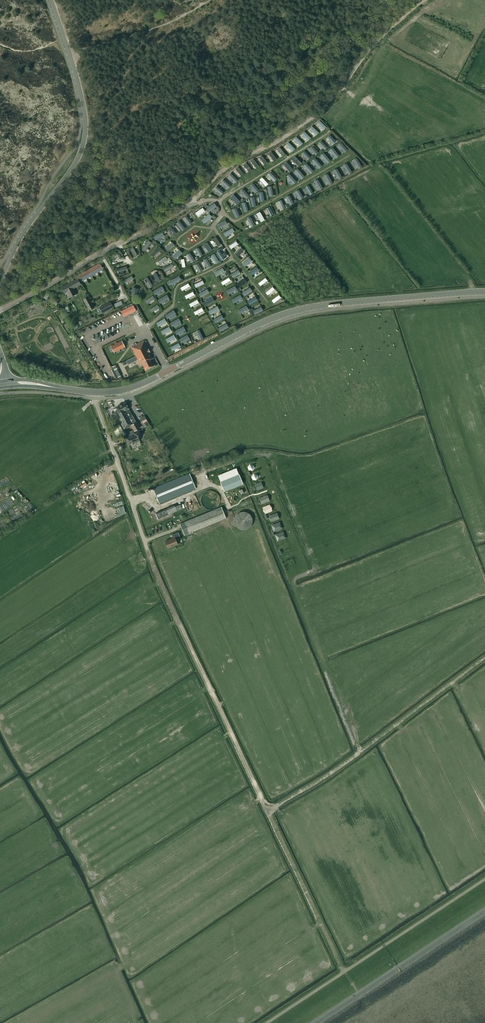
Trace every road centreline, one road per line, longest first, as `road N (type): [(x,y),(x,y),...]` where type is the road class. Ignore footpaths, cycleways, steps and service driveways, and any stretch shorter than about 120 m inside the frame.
road 1 (track): [(344,972),(145,541)]
road 2 (tertiary): [(95,392),(144,383),(298,310),(484,291)]
road 3 (track): [(425,0),(374,44),(324,109),(234,162),(190,203)]
road 4 (tertiary): [(0,280),(74,166),(85,134),(51,0)]
road 5 (track): [(484,657),(334,771),(267,809)]
road 6 (unclassified): [(190,203),(0,312)]
road 7 (unclassified): [(145,541),(95,392)]

